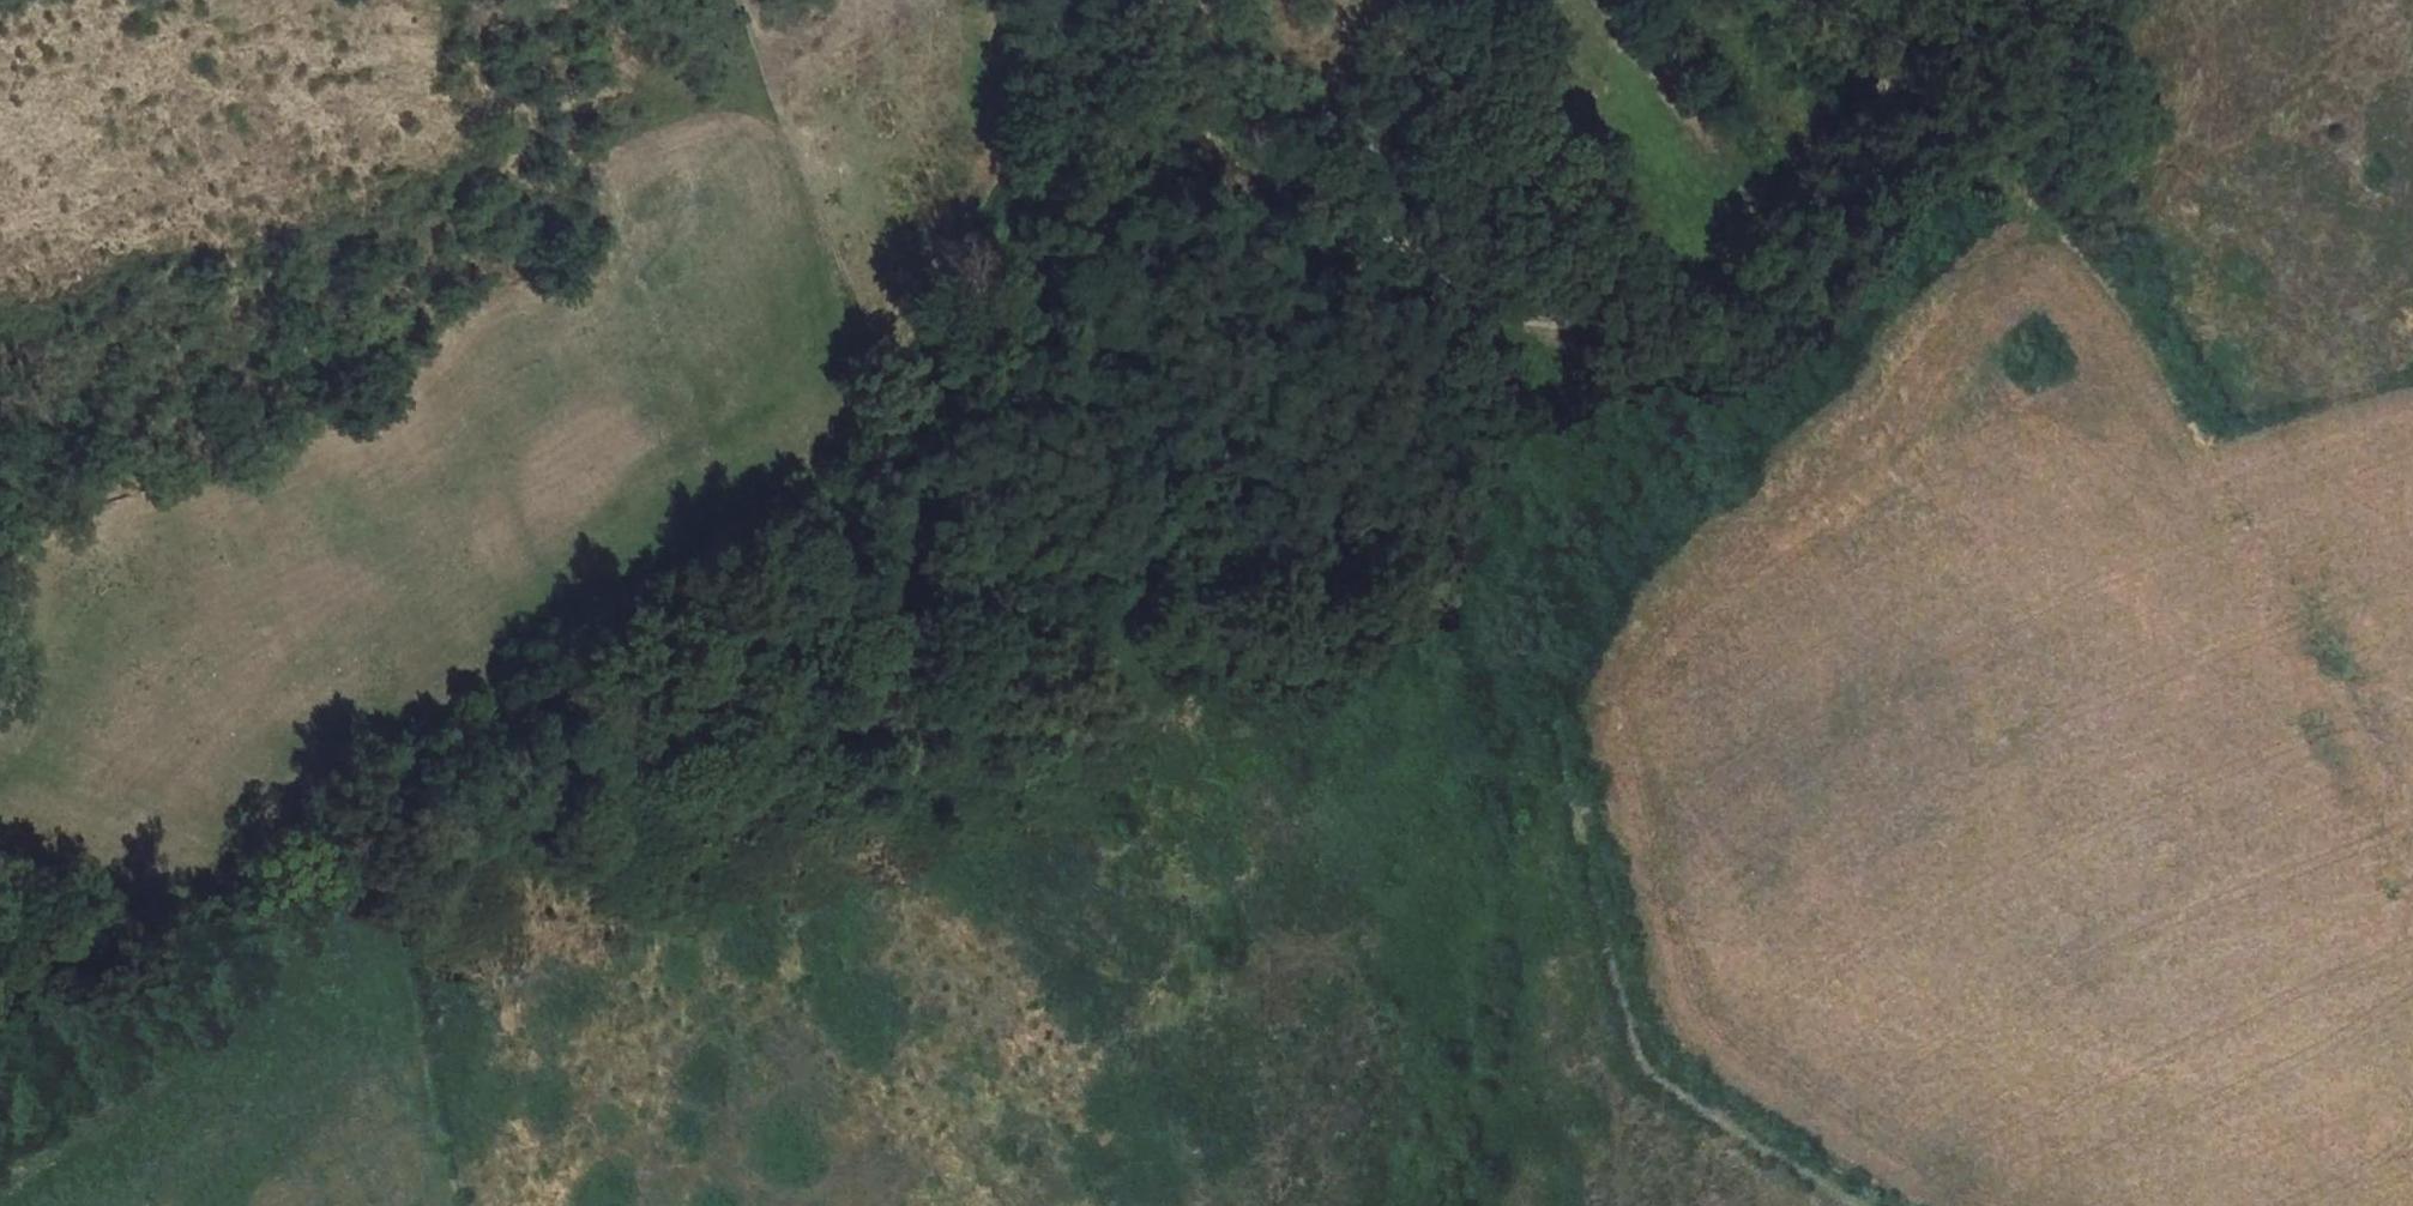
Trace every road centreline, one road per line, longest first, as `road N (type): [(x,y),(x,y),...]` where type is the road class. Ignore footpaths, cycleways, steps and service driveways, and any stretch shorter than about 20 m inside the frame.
road 1 (track): [(963,305),(1115,101),(1160,88),(1215,91),(1356,174),(1513,283),(1564,298),(1682,282),(1771,215),(1826,153),(1910,0)]
road 2 (track): [(1595,295),(1643,412),(1629,485),(1567,561),(1548,599),(1544,642),(1566,796),(1630,1030),(1643,1067),(1666,1085),(1871,1205)]
road 3 (track): [(1356,174),(1407,0)]

